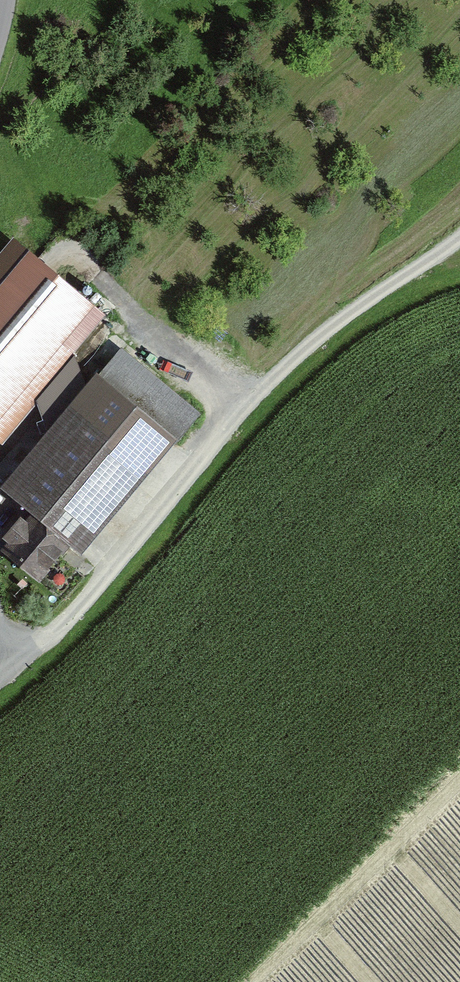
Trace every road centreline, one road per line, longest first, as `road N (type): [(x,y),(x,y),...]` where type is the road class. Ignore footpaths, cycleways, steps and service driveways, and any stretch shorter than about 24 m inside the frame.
road 1 (track): [(459,236),(373,293),(283,370),(58,625),(26,647),(0,649)]

